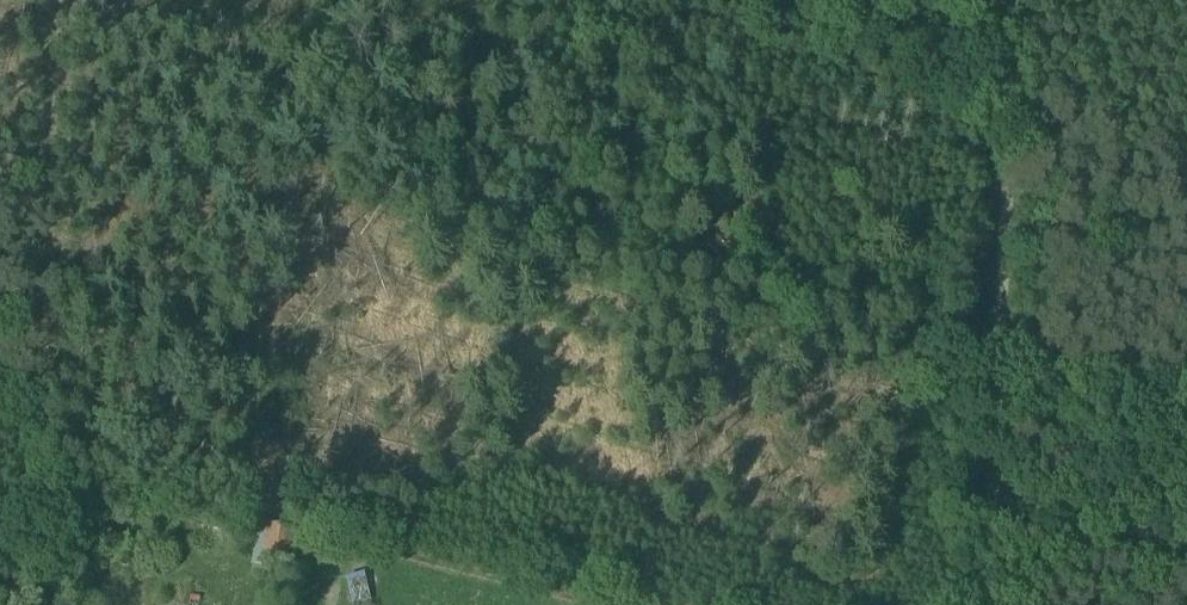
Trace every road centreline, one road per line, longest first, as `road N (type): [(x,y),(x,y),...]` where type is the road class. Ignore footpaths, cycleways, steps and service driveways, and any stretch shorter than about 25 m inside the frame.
road 1 (track): [(1006,0),(986,604)]
road 2 (track): [(40,453),(19,604)]

